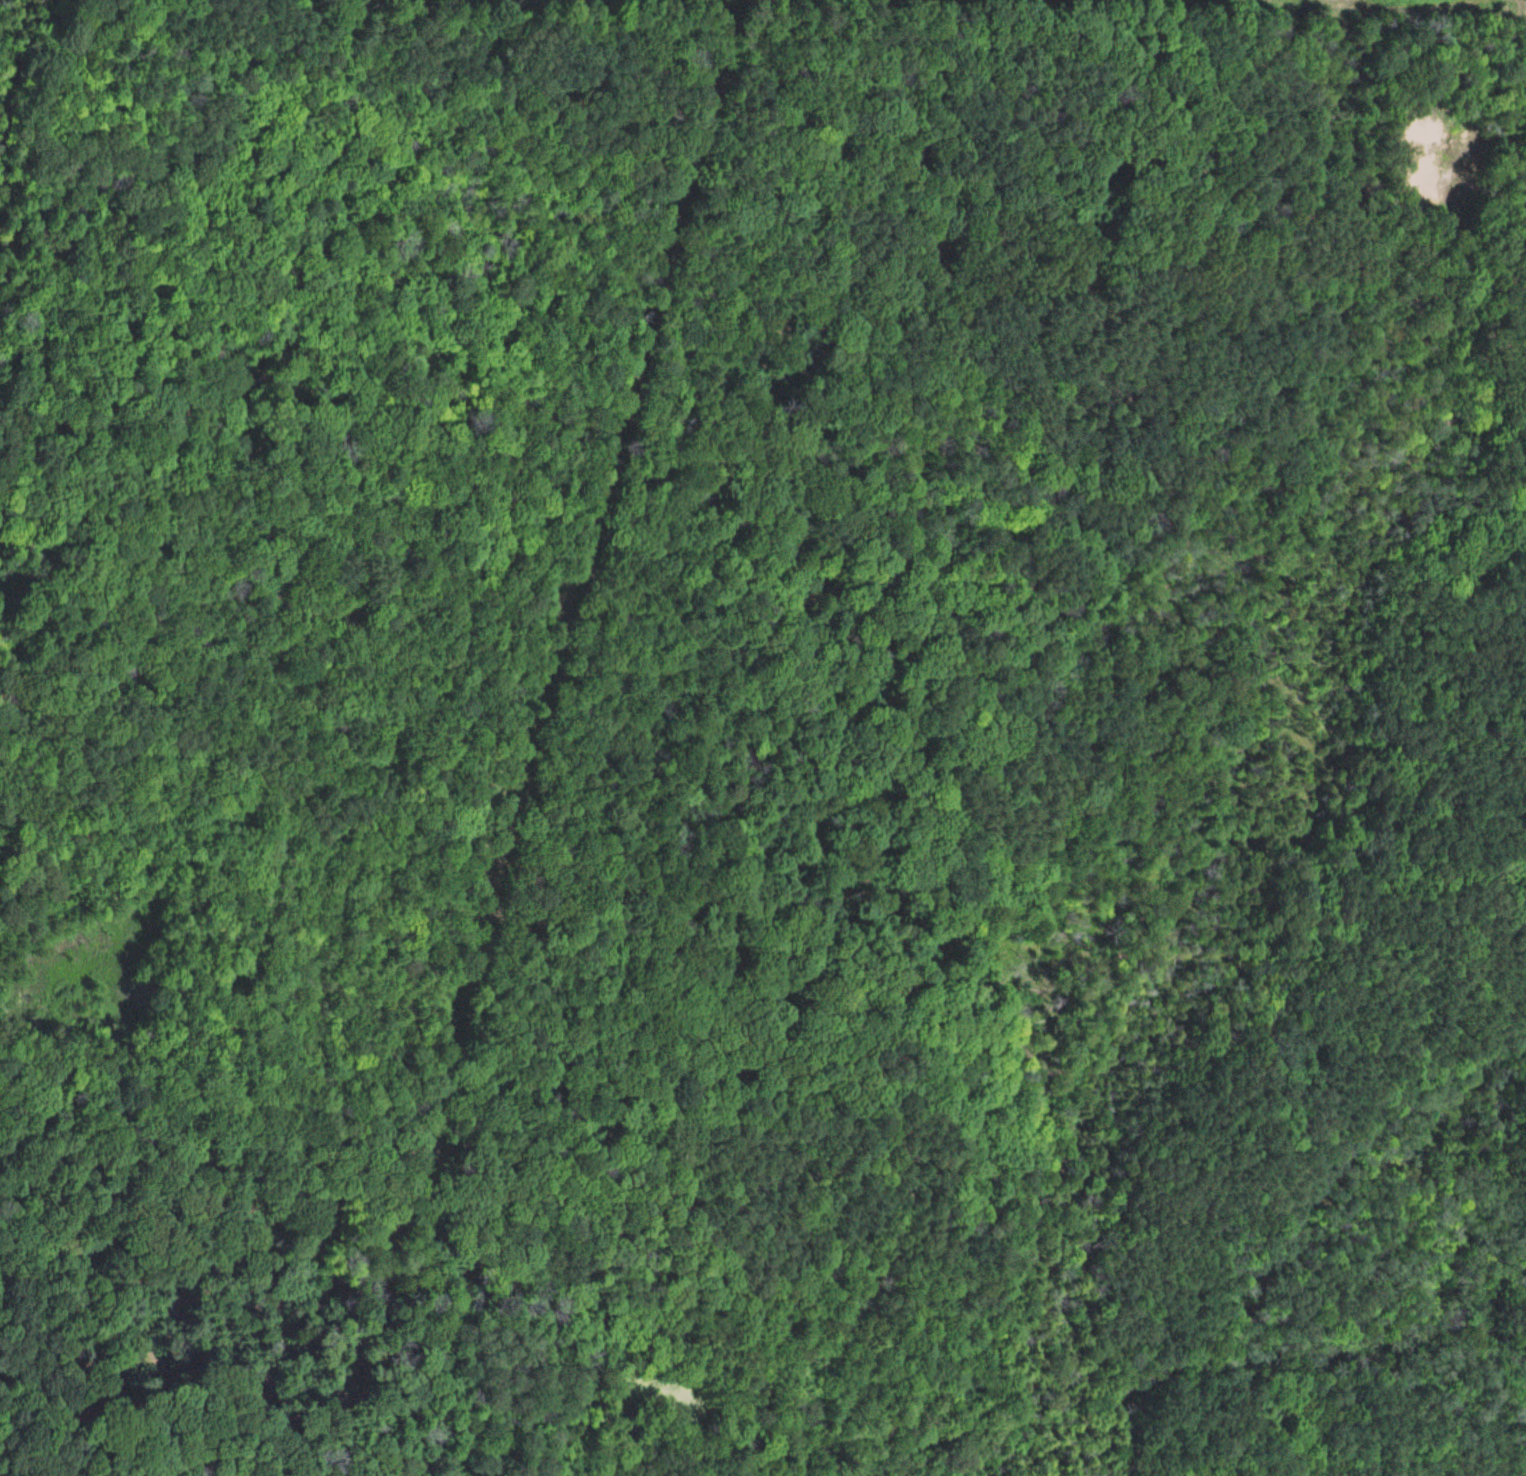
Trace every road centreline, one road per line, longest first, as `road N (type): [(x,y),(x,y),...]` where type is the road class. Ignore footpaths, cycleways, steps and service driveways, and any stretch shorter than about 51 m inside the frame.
road 1 (track): [(0,1123),(64,1127),(336,1222),(466,1216),(567,1091),(632,949),(791,474),(827,219),(804,100),(772,0)]

